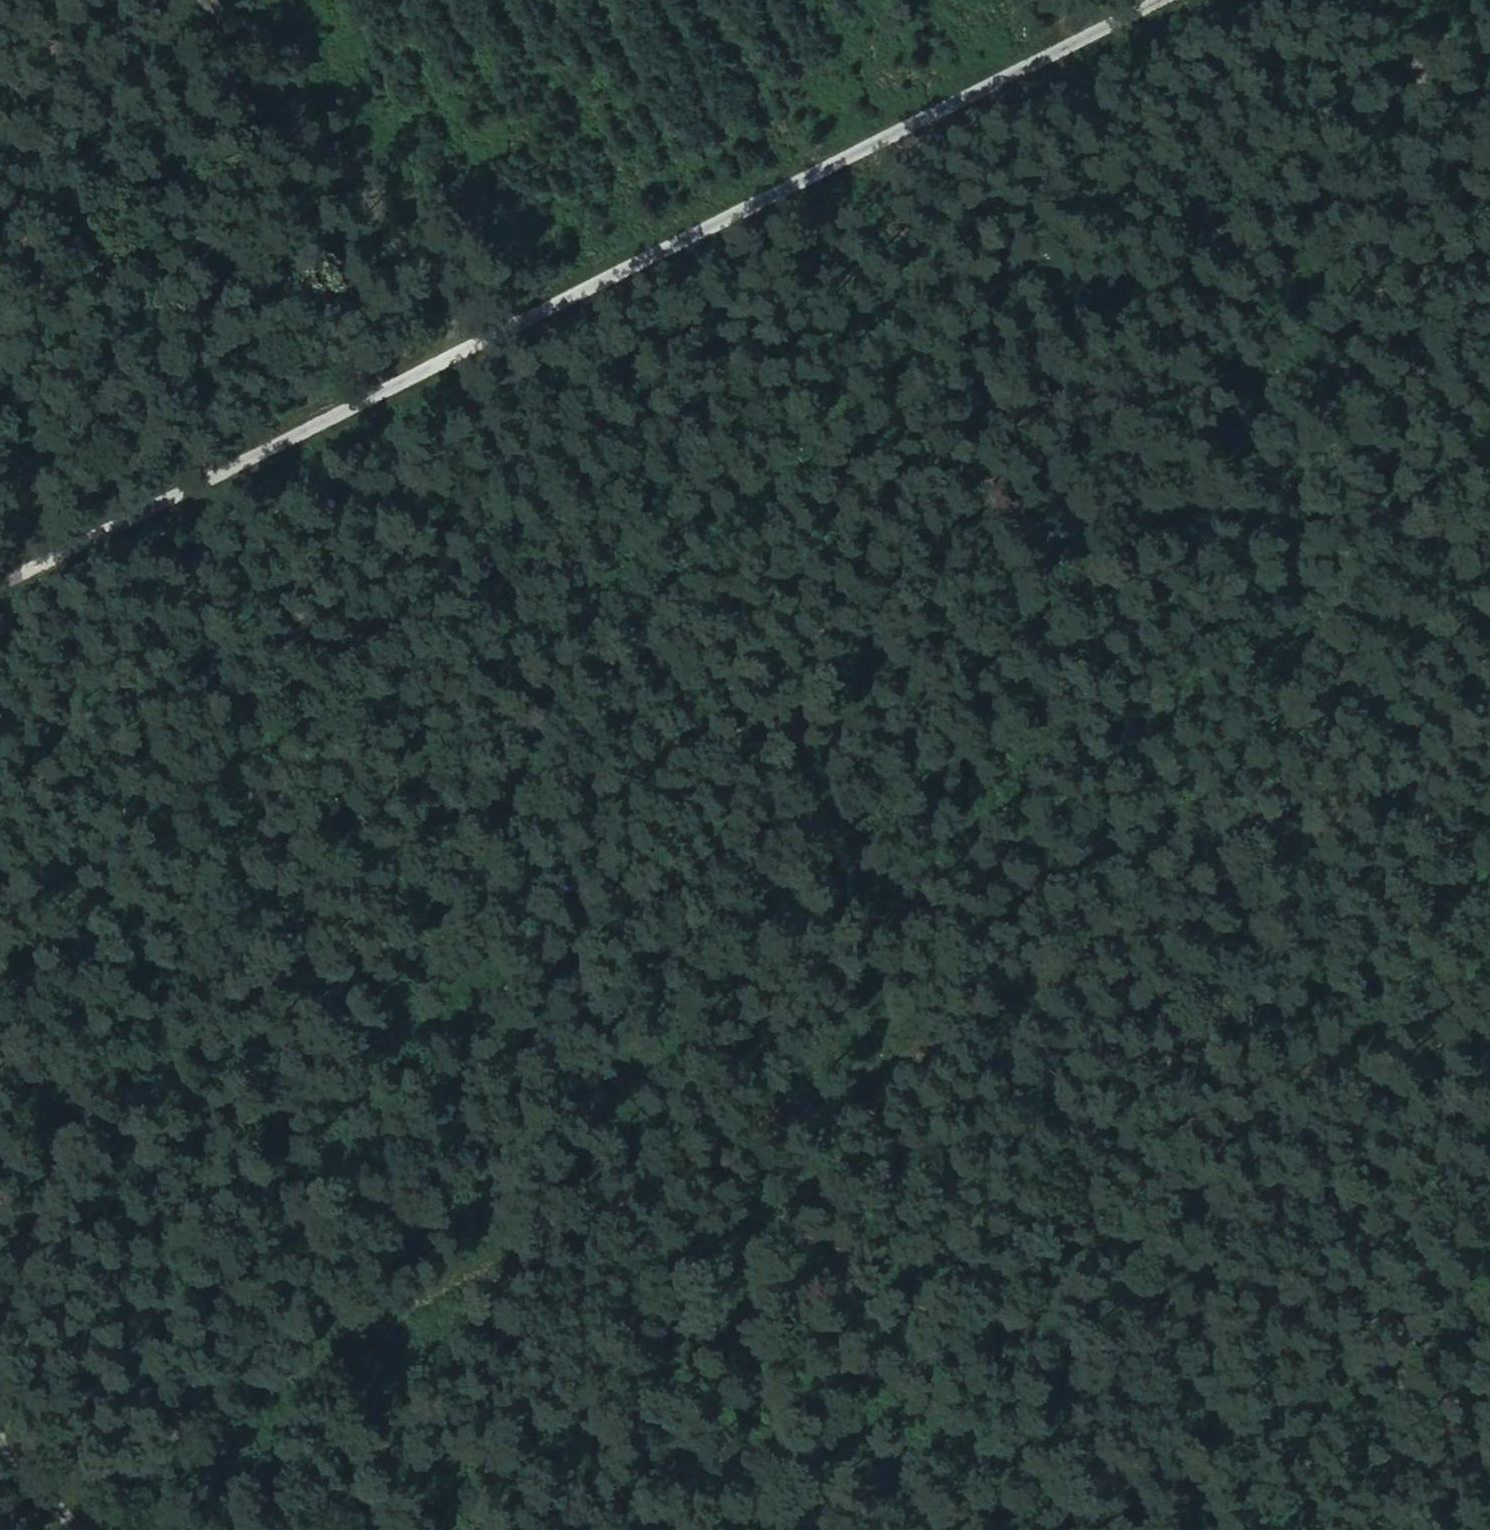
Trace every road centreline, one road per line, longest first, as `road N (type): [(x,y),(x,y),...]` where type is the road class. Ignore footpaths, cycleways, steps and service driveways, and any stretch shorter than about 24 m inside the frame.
road 1 (track): [(1142,0),(0,580)]
road 2 (track): [(85,1529),(0,1432)]

